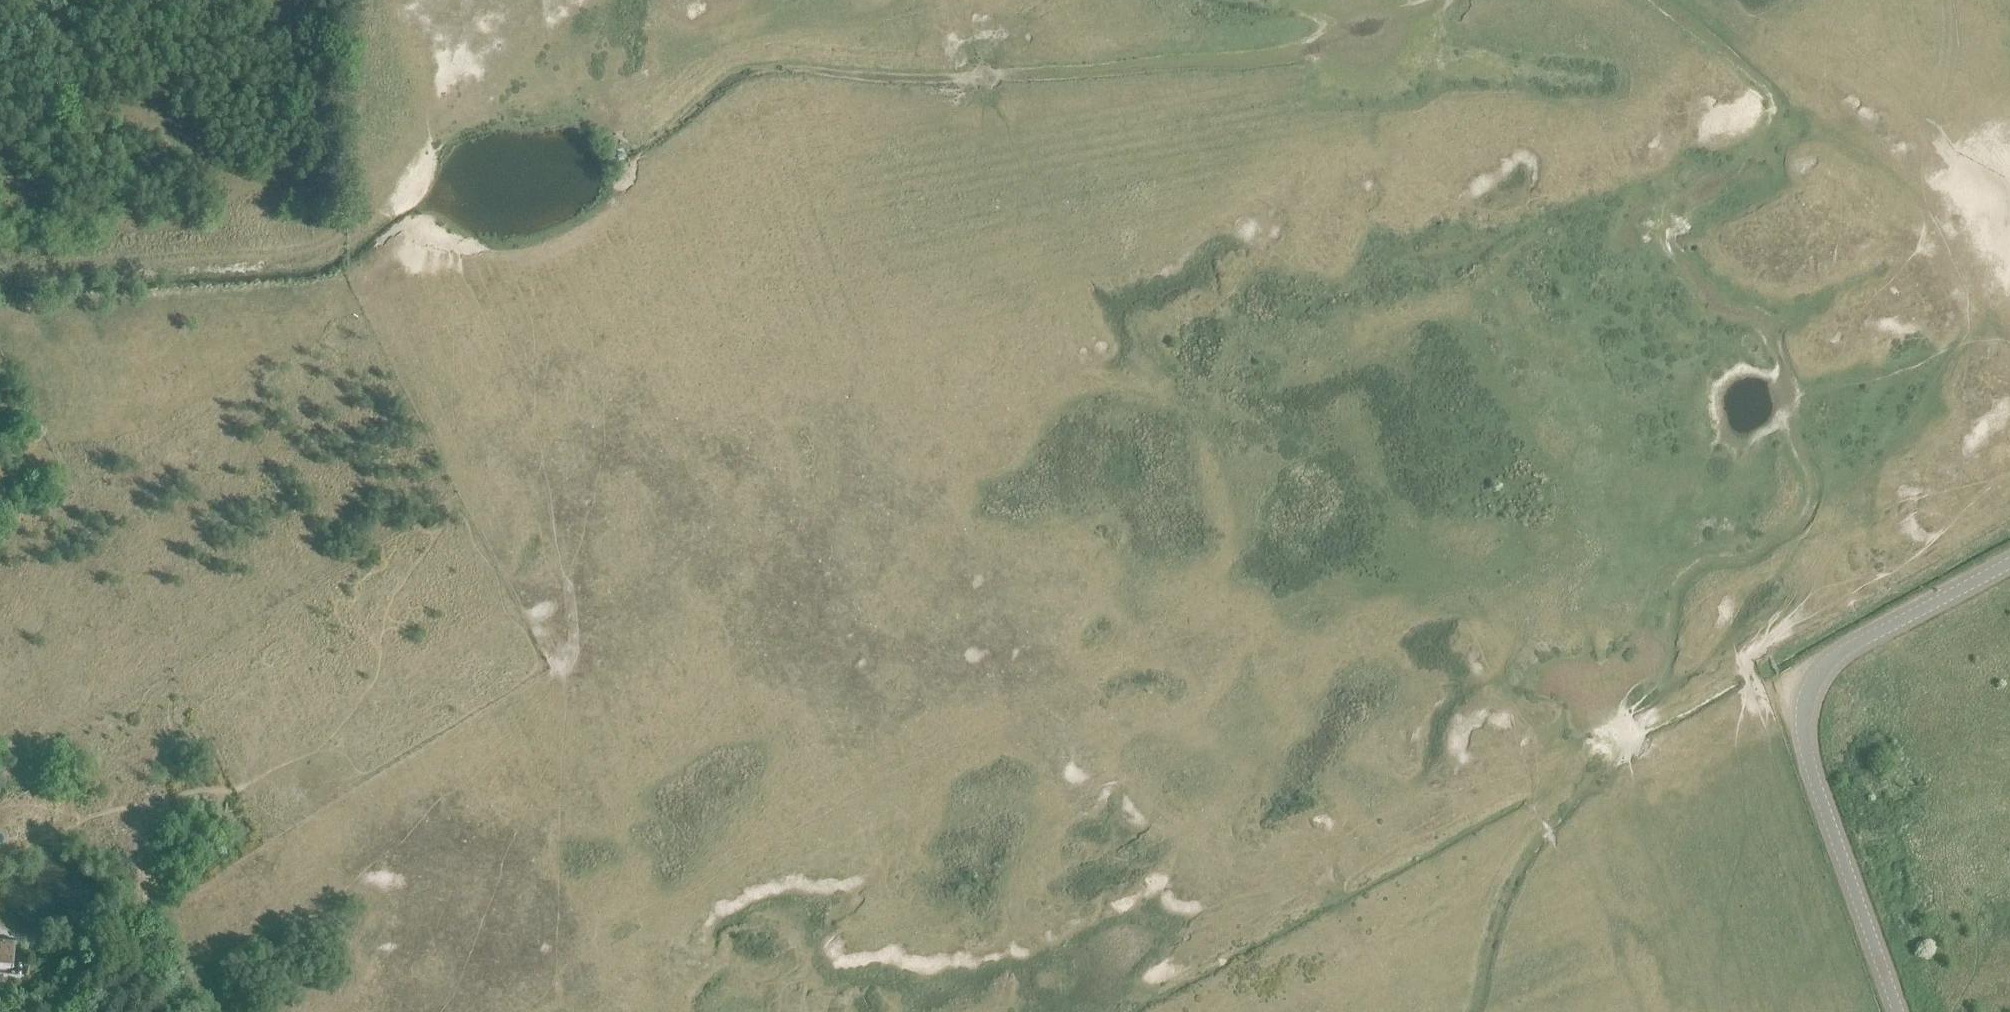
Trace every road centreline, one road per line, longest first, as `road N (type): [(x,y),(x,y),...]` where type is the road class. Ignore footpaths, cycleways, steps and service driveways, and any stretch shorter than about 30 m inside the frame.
road 1 (residential): [(1894,1011),(1812,778),(1801,703),(1816,673),(2009,559)]

